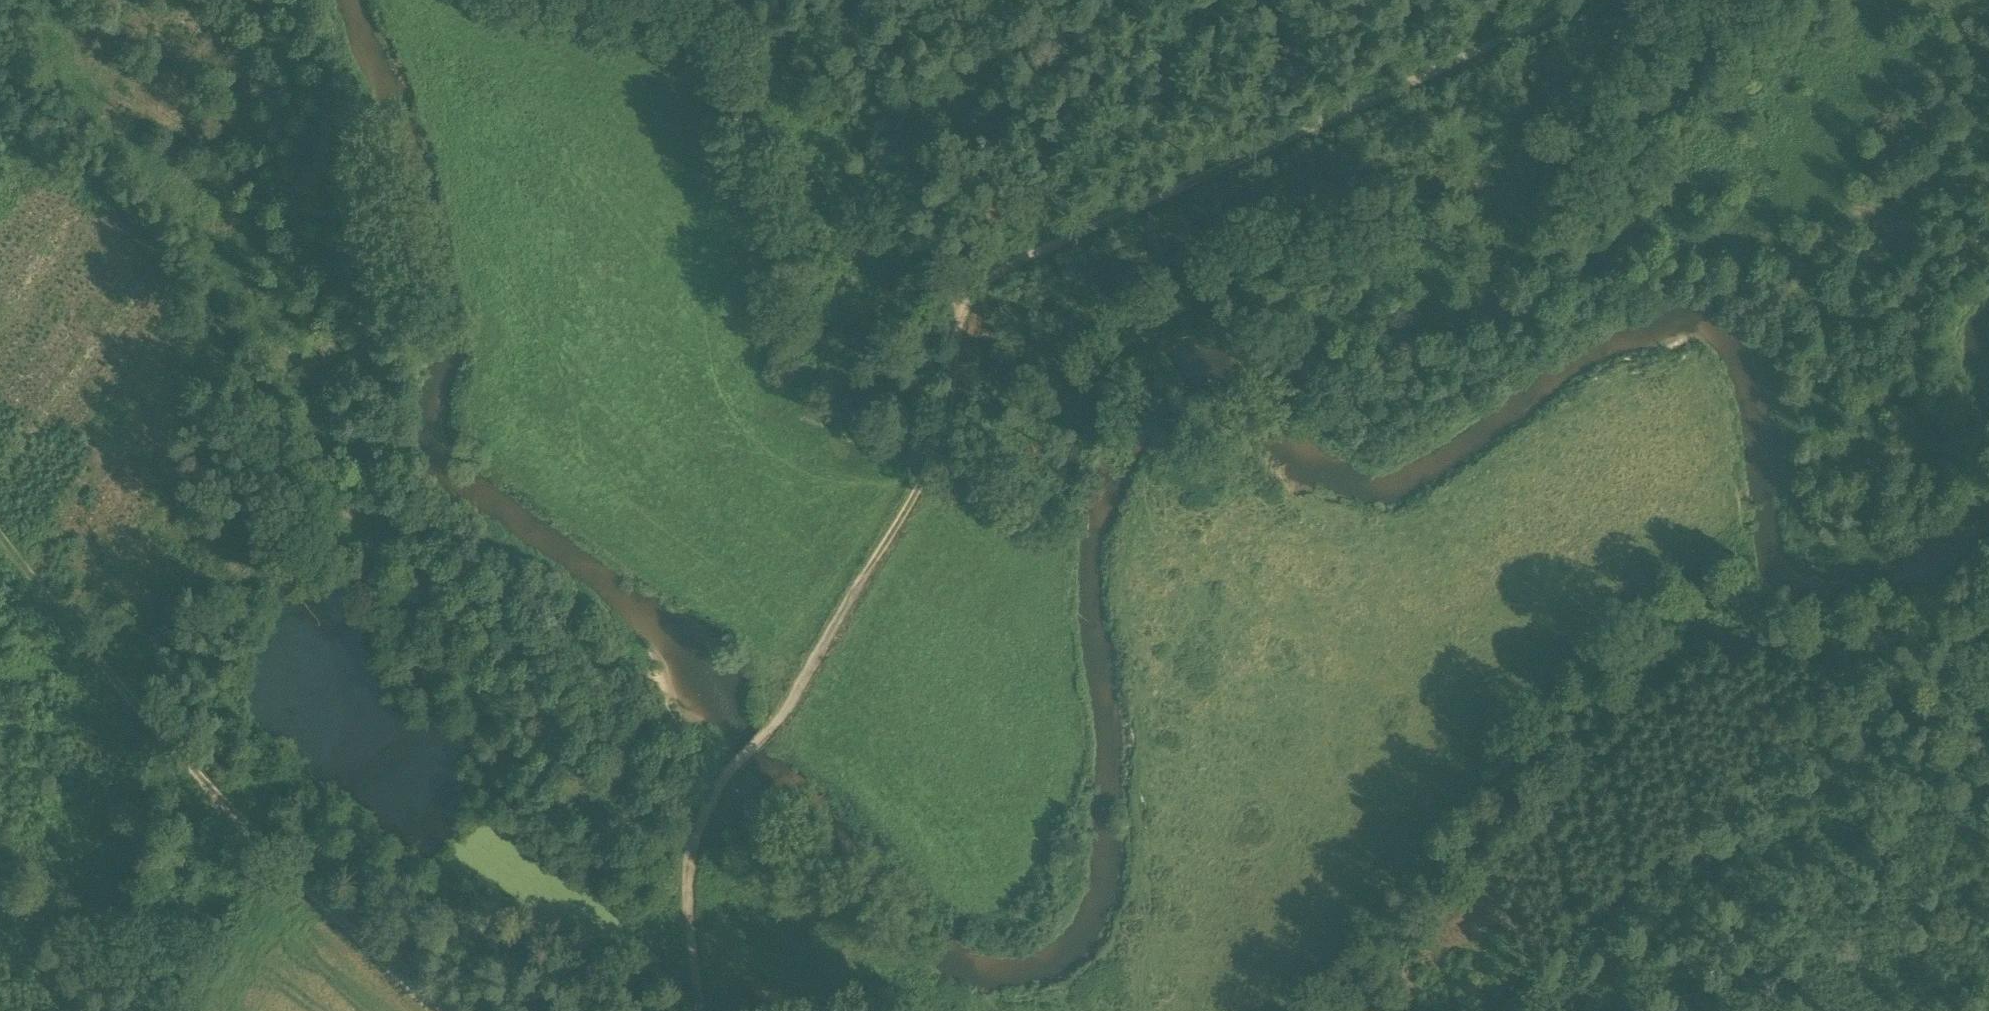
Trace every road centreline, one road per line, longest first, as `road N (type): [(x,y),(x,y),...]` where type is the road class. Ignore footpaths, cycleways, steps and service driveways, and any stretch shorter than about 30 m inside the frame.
road 1 (track): [(968,299),(1007,267),(1584,0)]
road 2 (track): [(433,1010),(206,803),(0,538)]
road 3 (track): [(774,727),(932,457),(968,299)]
road 4 (track): [(968,299),(793,0)]
road 5 (track): [(727,775),(692,834),(684,877),(699,1010)]

